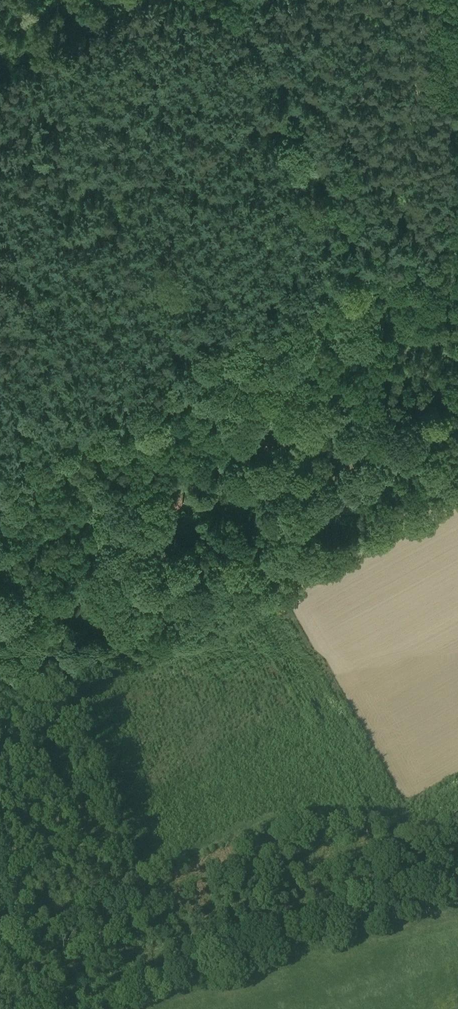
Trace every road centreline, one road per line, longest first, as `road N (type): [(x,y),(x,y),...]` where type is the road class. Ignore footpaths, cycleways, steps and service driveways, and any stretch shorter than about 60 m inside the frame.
road 1 (track): [(457,234),(0,488)]
road 2 (track): [(108,1008),(457,874)]

